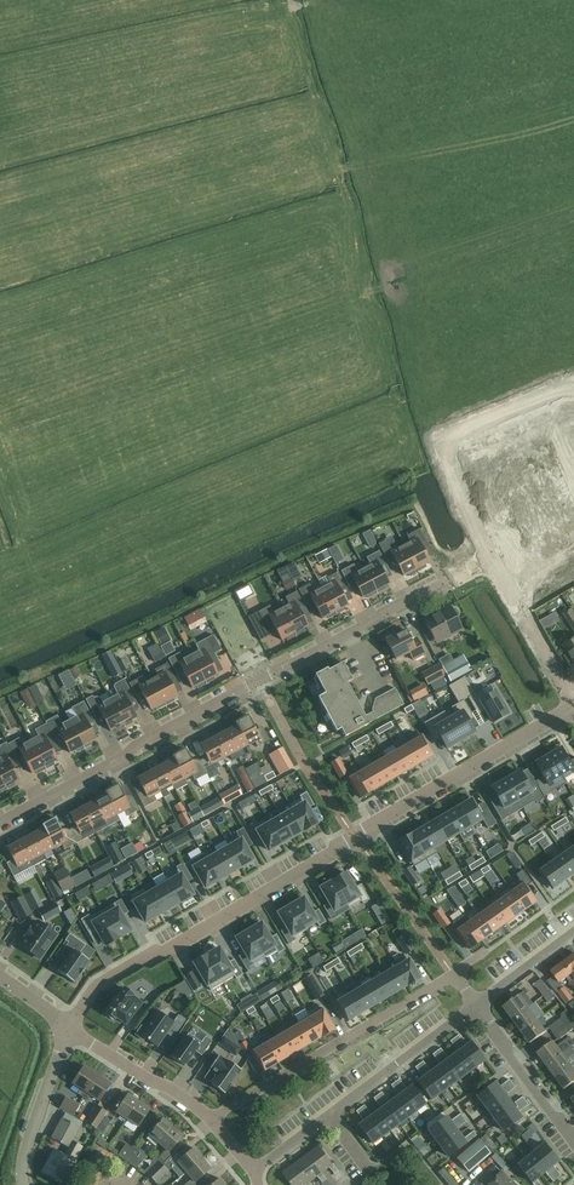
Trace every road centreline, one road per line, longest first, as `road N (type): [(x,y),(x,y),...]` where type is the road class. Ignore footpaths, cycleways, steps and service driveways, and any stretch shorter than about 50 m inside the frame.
road 1 (residential): [(62,1030),(97,987),(573,702)]
road 2 (residential): [(487,559),(0,818)]
road 3 (residential): [(207,1120),(452,974)]
road 4 (residential): [(475,1004),(250,1173)]
road 5 (residential): [(487,559),(433,448),(573,384)]
road 6 (residential): [(207,1120),(62,1030)]
road 7 (residential): [(475,1004),(573,1139)]
road 8 (residential): [(573,698),(487,559)]
road 9 (unclassified): [(25,1184),(62,1030)]
road 10 (residential): [(573,931),(475,1004)]

